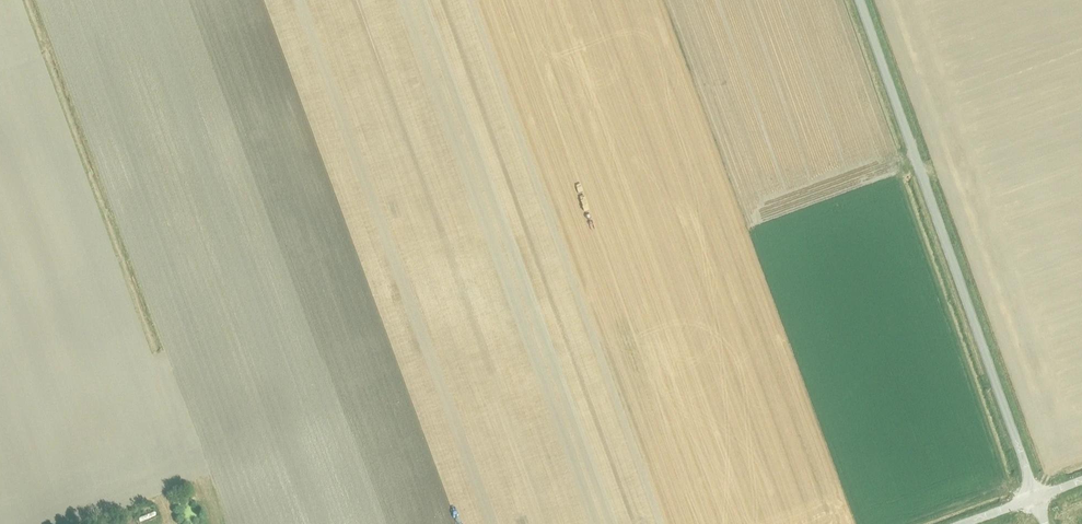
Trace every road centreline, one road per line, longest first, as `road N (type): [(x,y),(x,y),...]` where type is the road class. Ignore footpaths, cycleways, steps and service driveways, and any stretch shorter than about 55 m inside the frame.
road 1 (unclassified): [(1035,497),(857,0)]

